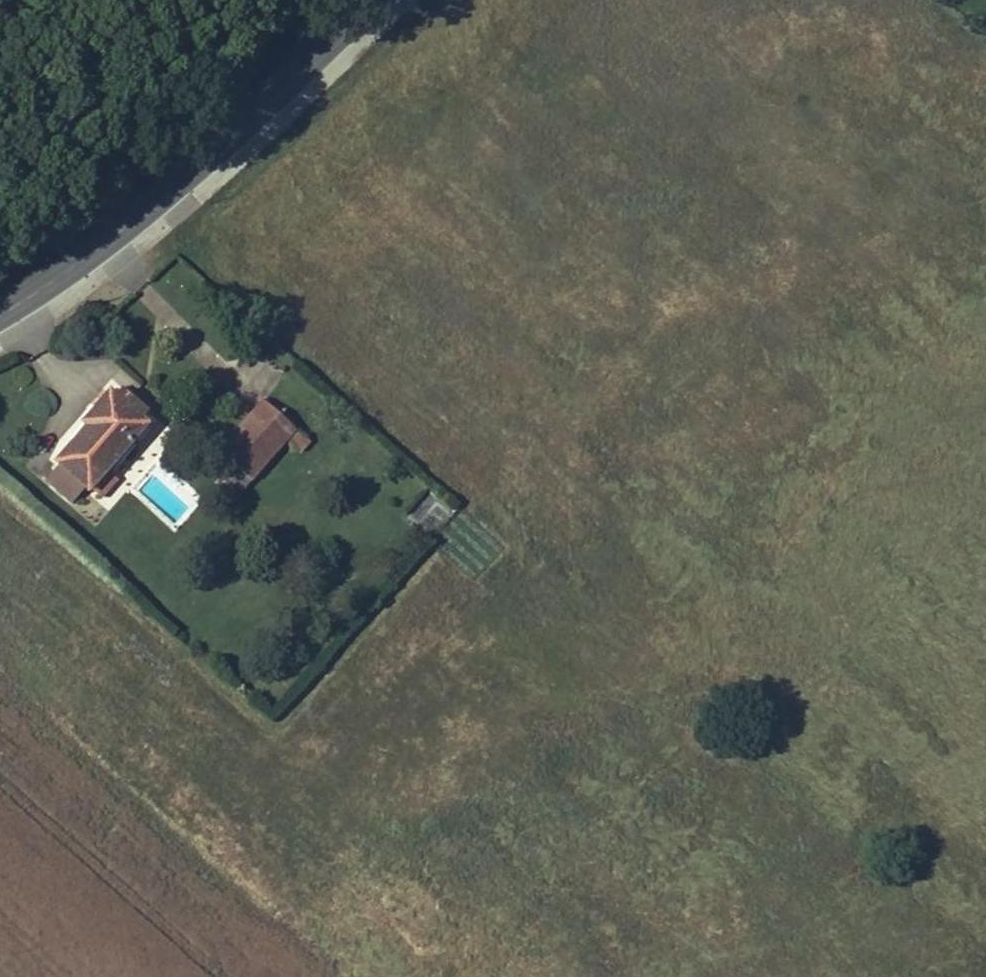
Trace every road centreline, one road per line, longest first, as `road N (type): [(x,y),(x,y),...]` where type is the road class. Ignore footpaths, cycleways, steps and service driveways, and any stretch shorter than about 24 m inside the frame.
road 1 (tertiary): [(367,0),(91,258),(0,319)]

